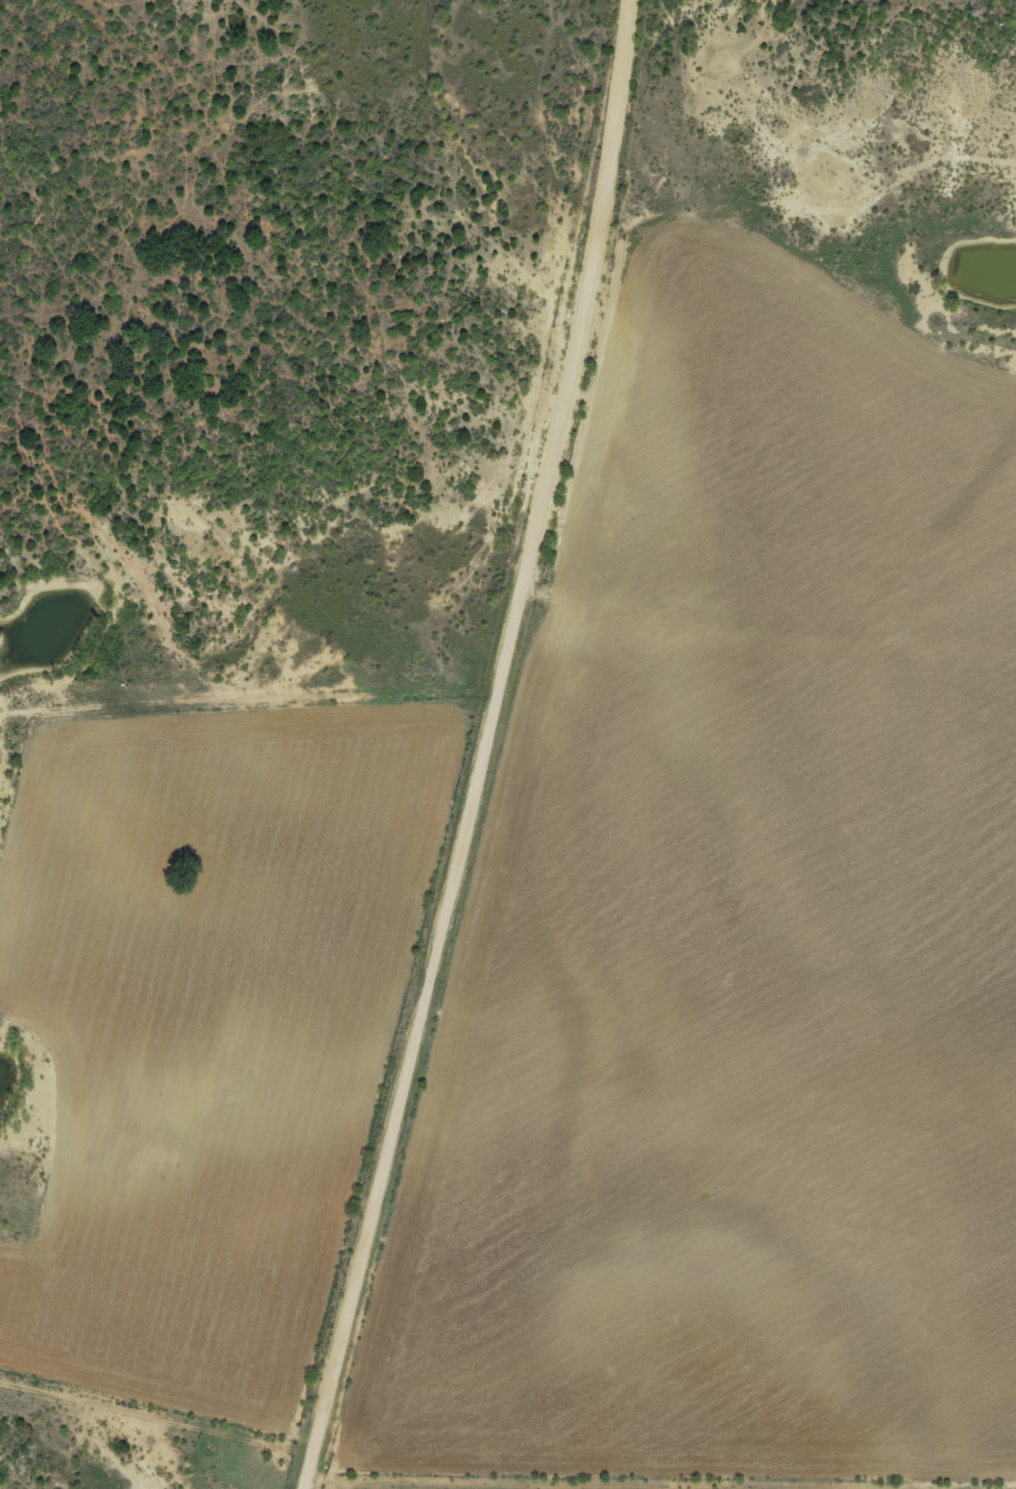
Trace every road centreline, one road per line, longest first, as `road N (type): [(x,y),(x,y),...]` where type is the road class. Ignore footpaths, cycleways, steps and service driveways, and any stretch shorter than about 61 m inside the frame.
road 1 (residential): [(566,619),(646,243),(668,0)]
road 2 (residential): [(1015,632),(566,619)]

